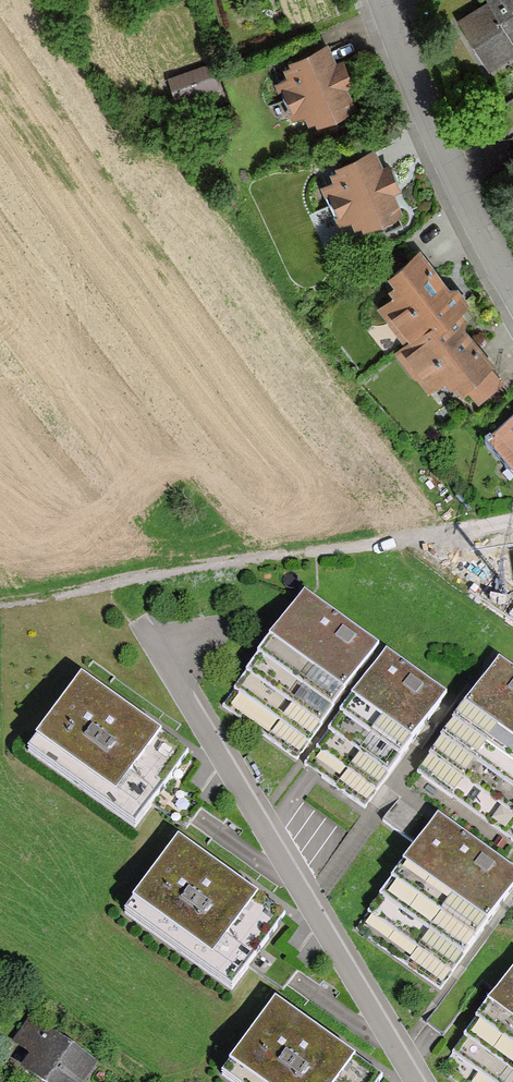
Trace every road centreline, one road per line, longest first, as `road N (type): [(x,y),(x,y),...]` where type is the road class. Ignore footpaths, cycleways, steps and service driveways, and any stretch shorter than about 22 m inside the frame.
road 1 (residential): [(414,1081),(138,621)]
road 2 (residential): [(384,0),(415,96),(512,290)]

